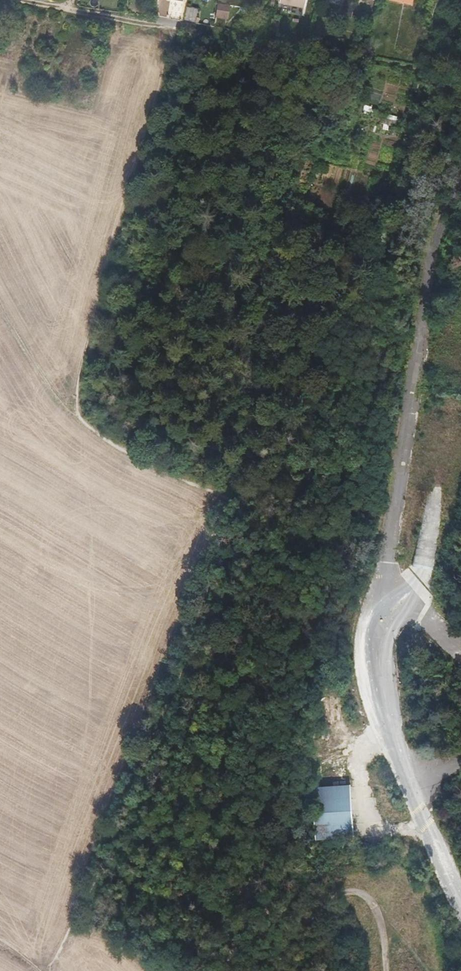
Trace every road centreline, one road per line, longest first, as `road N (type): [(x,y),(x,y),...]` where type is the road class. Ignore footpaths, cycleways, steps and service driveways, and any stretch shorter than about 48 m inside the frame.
road 1 (track): [(243,912),(305,895),(356,892),(379,912),(387,970)]

